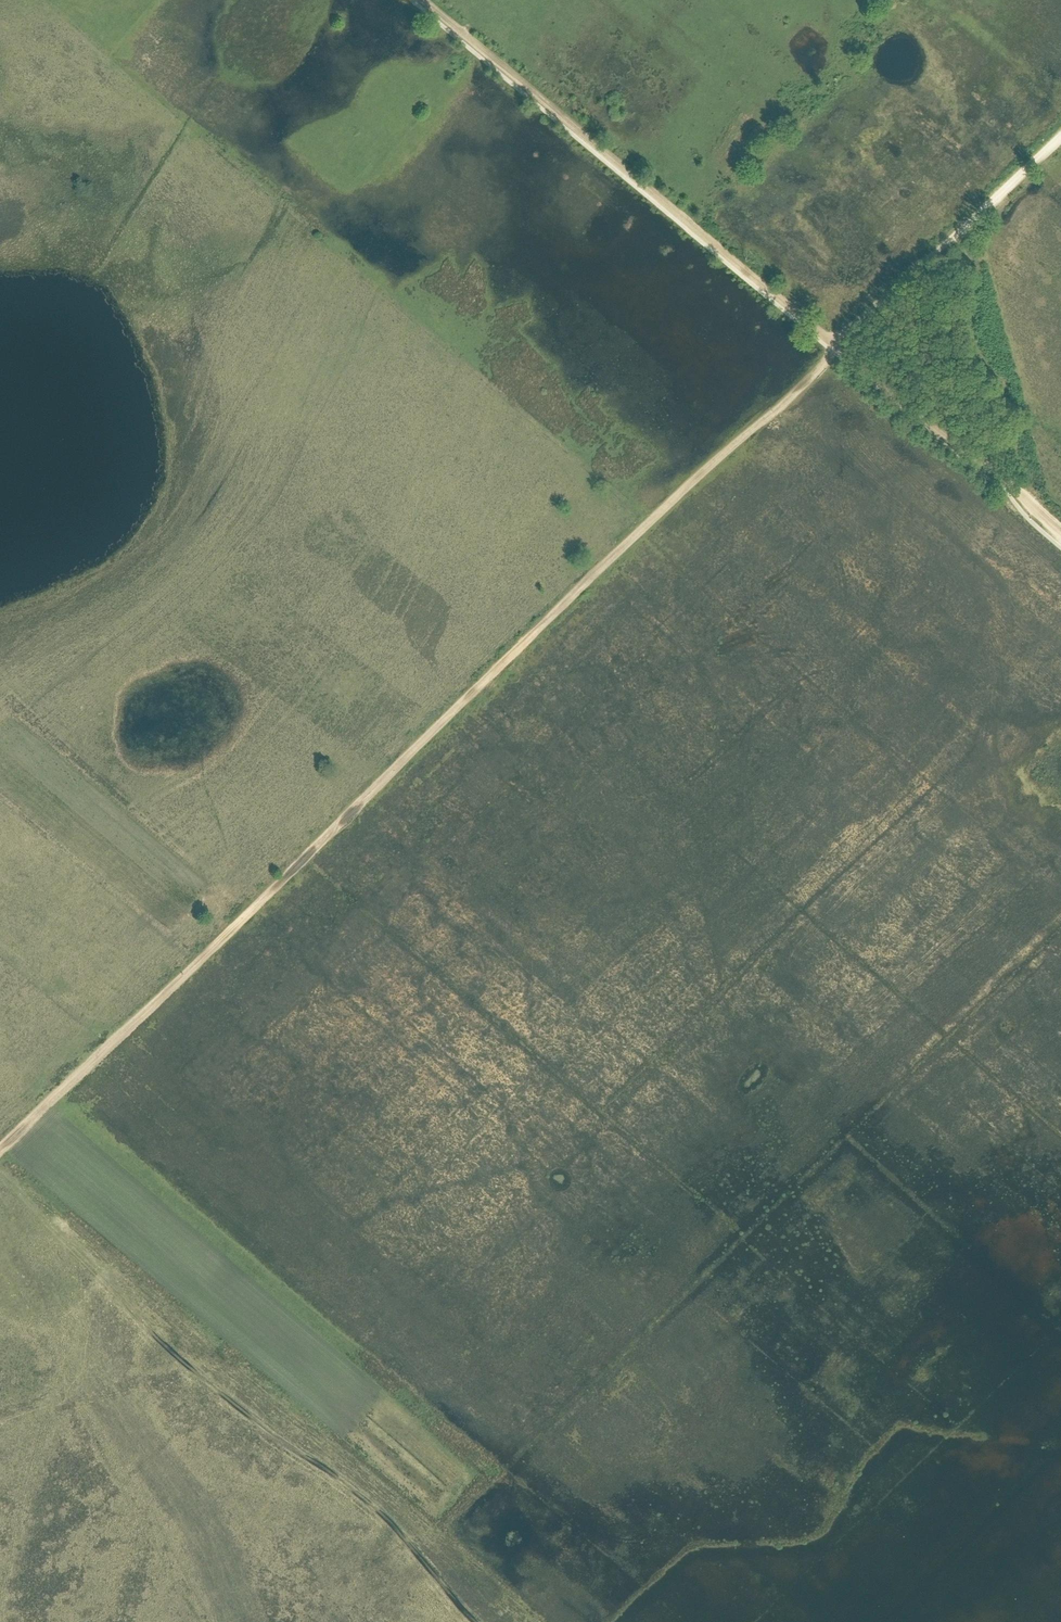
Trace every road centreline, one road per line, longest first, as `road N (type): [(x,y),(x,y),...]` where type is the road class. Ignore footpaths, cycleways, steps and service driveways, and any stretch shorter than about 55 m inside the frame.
road 1 (track): [(0,1156),(837,347)]
road 2 (track): [(837,347),(421,0)]
road 3 (track): [(837,347),(1060,135)]
road 4 (track): [(1060,534),(837,347)]

